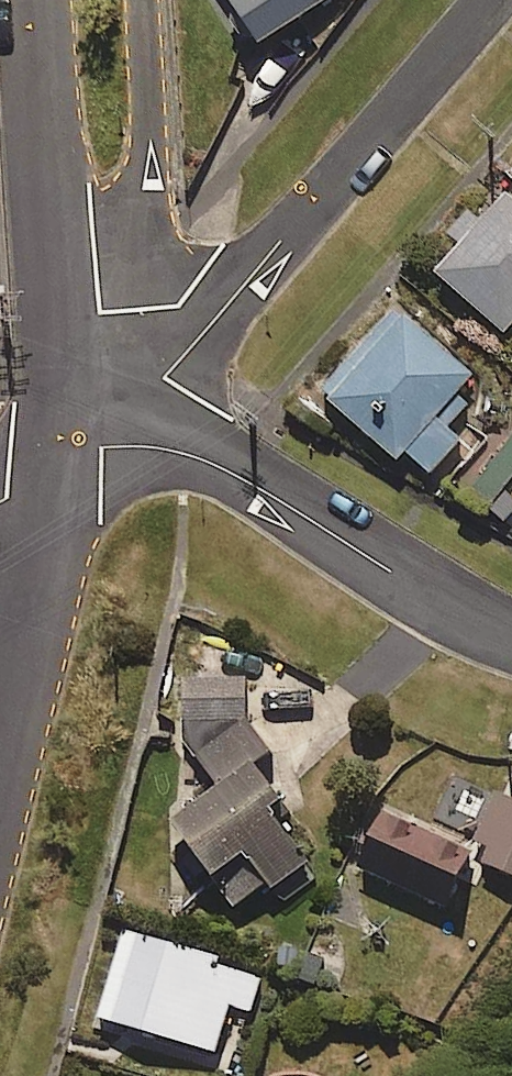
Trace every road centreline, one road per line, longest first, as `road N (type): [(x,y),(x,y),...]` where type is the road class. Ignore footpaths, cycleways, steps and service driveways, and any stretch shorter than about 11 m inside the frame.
road 1 (residential): [(487,0),(168,373),(78,440)]
road 2 (residential): [(78,440),(212,465),(511,637)]
road 3 (residential): [(139,0),(149,147),(138,309),(78,440)]
road 4 (residential): [(78,440),(43,0)]
road 5 (residential): [(0,758),(78,440)]

